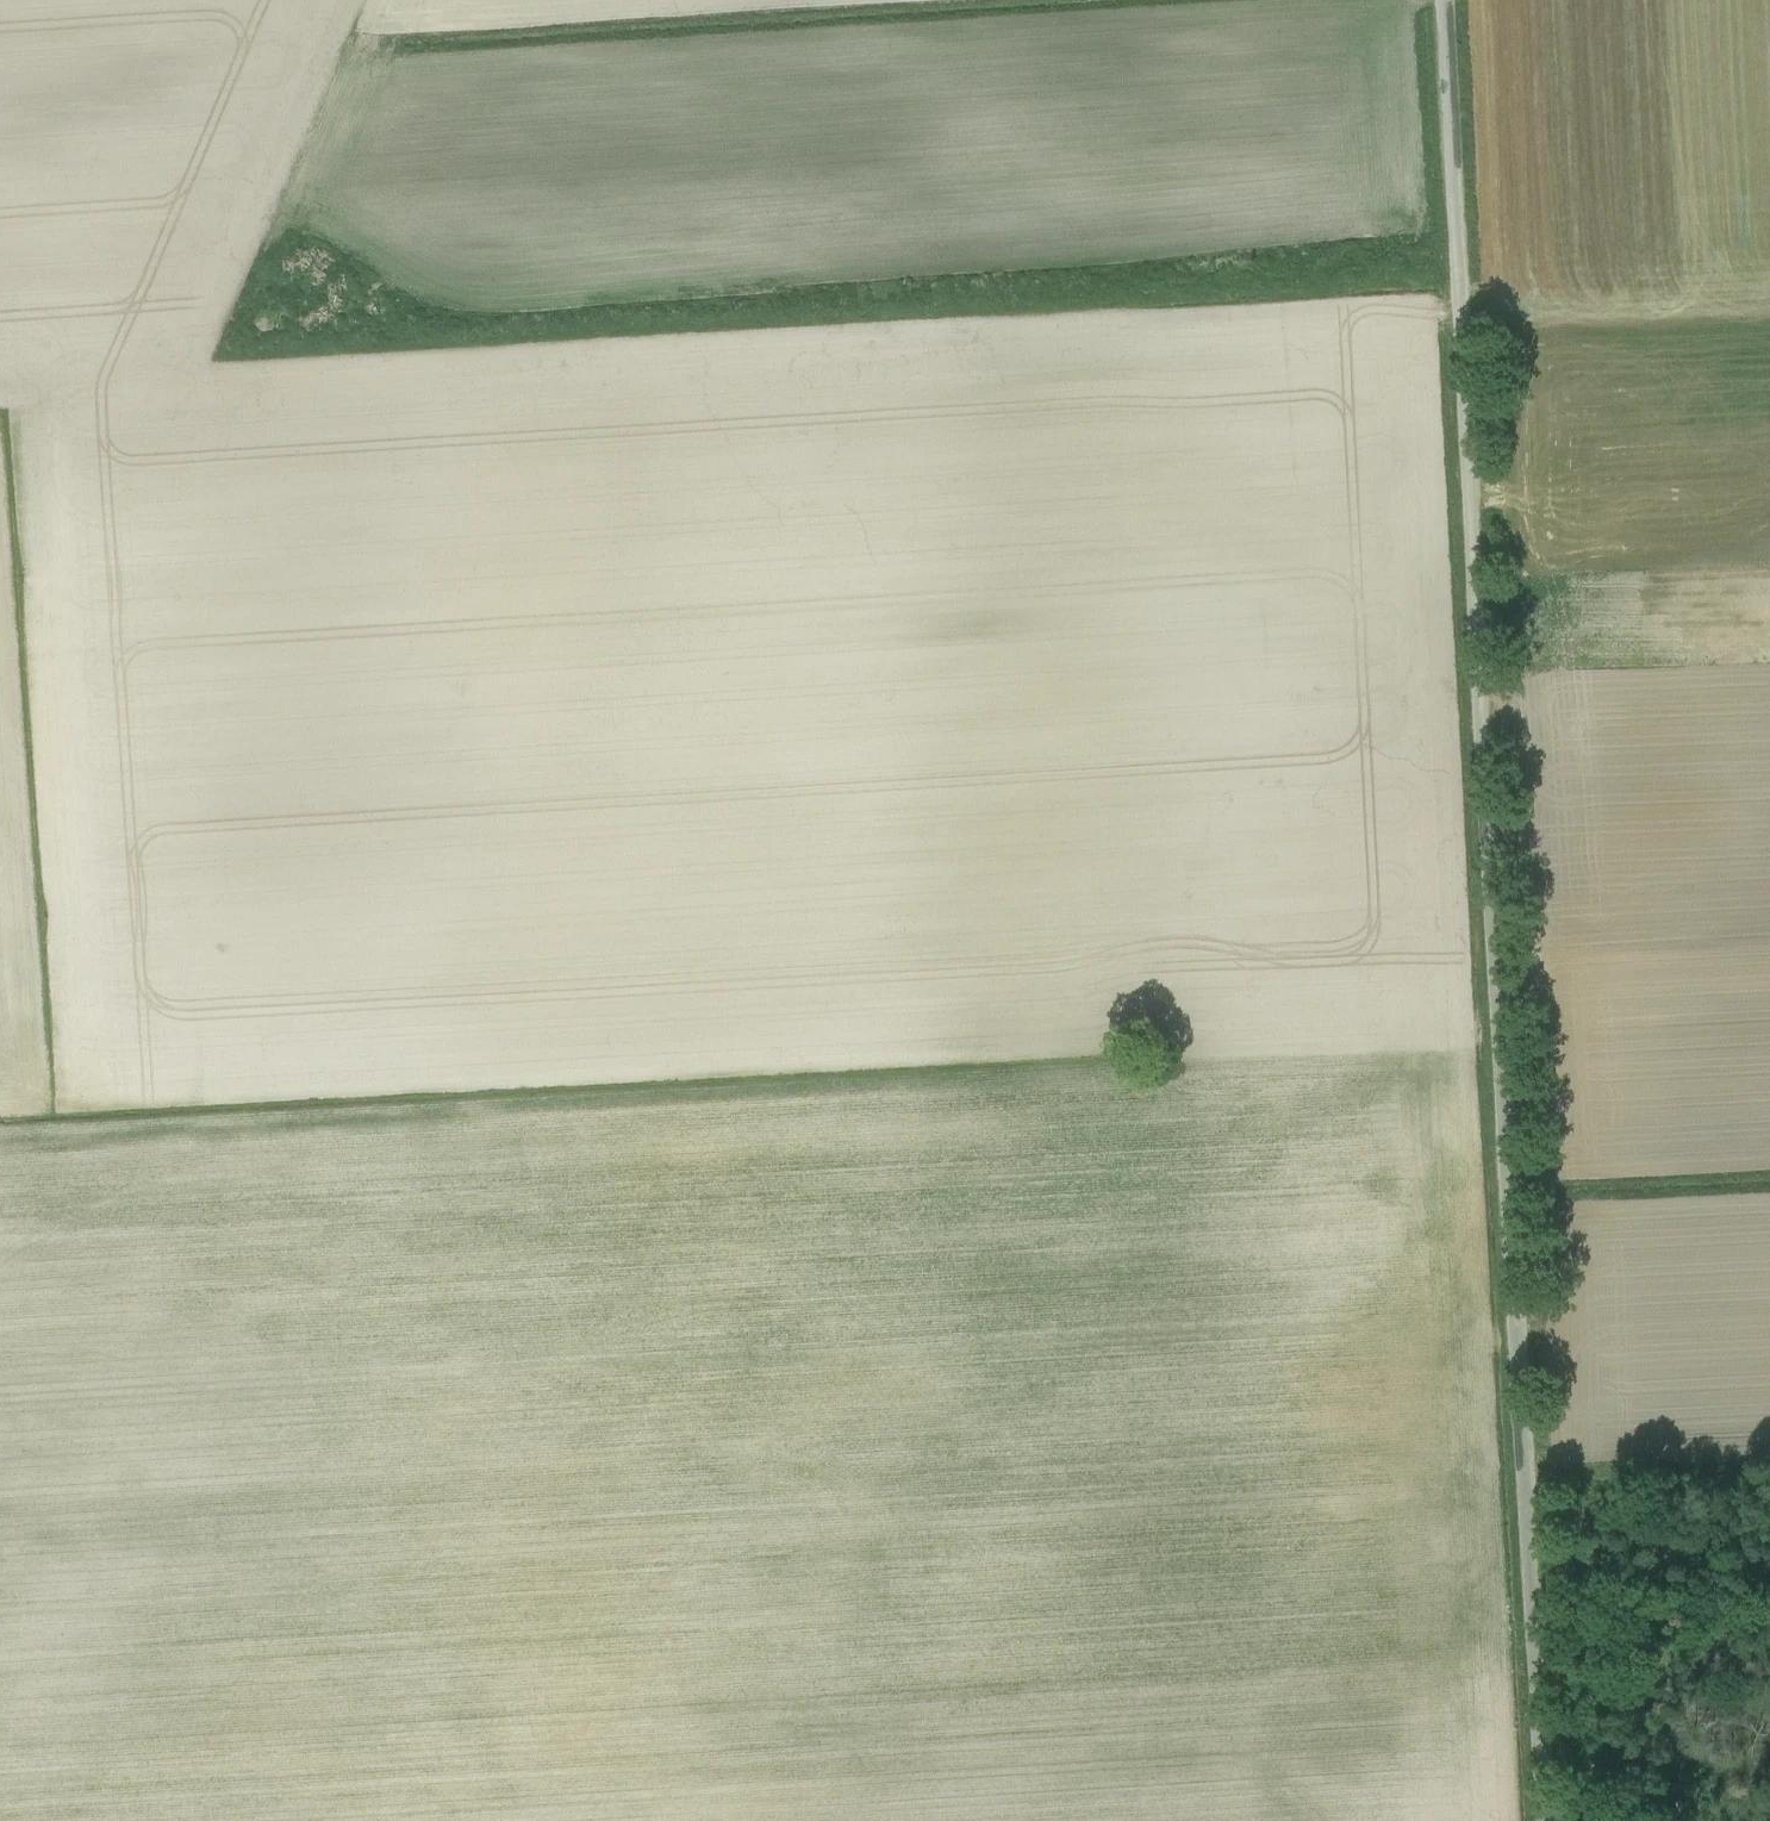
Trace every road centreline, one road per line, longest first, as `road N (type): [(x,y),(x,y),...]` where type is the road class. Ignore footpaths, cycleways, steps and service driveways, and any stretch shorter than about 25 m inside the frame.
road 1 (track): [(1543,1820),(1445,0)]

